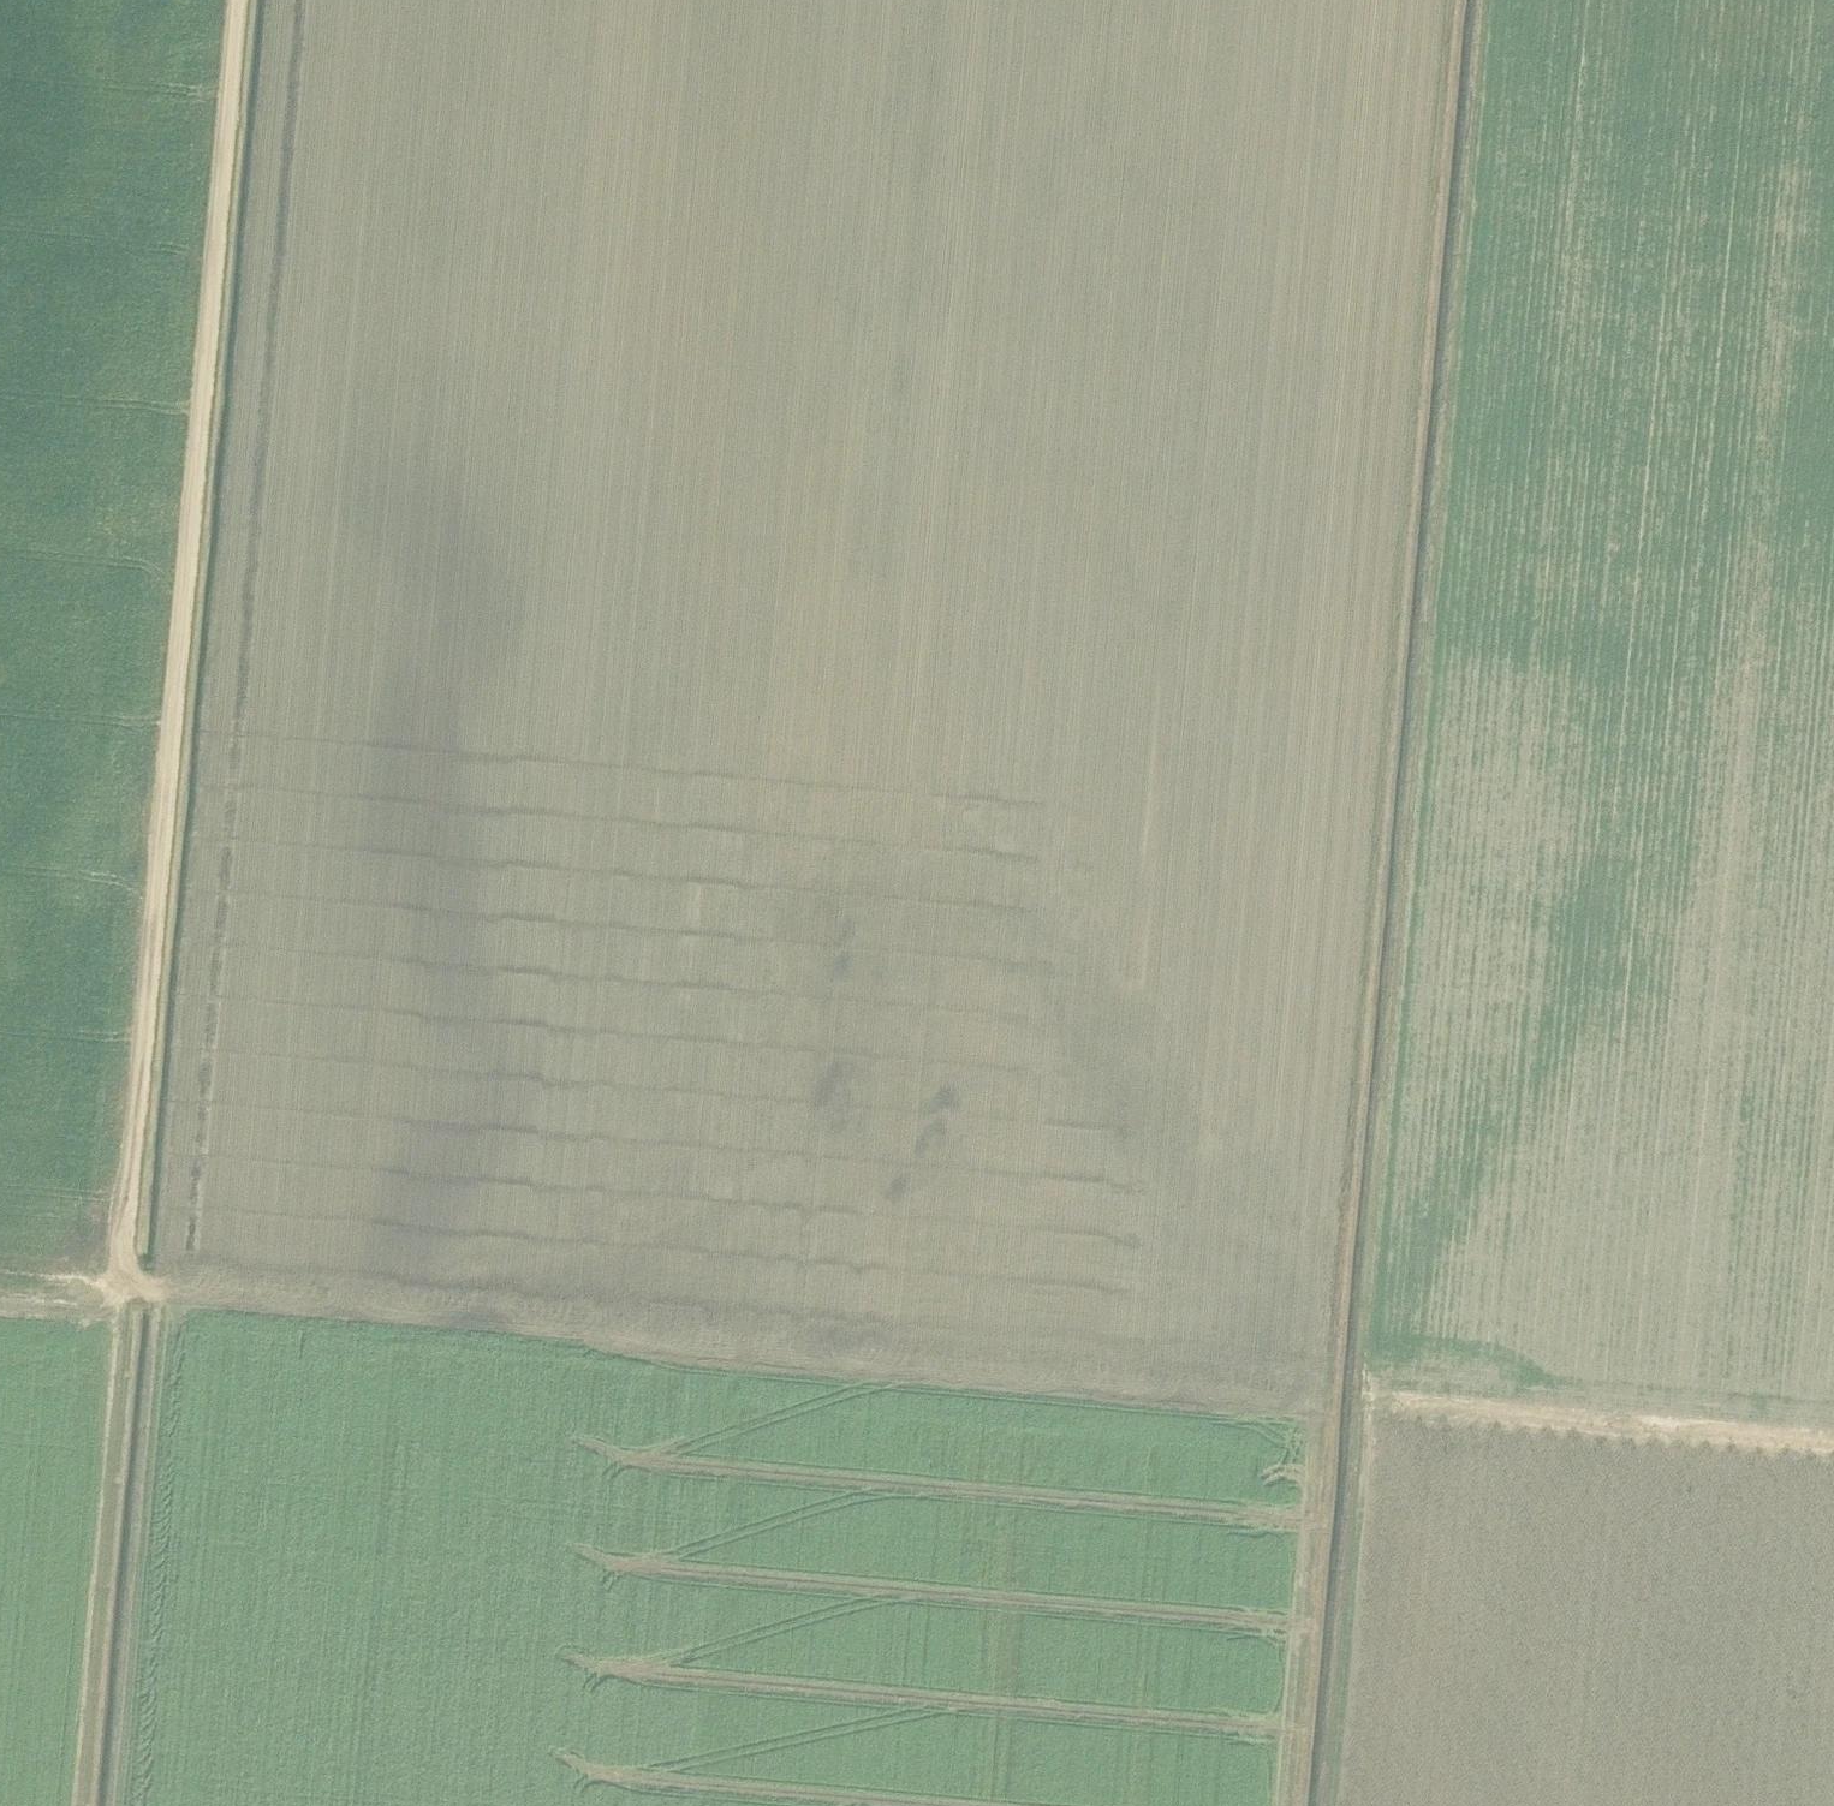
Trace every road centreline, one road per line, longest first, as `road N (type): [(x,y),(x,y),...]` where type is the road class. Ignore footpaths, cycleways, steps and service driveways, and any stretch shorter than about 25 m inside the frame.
road 1 (track): [(1318,1321),(1434,0)]

